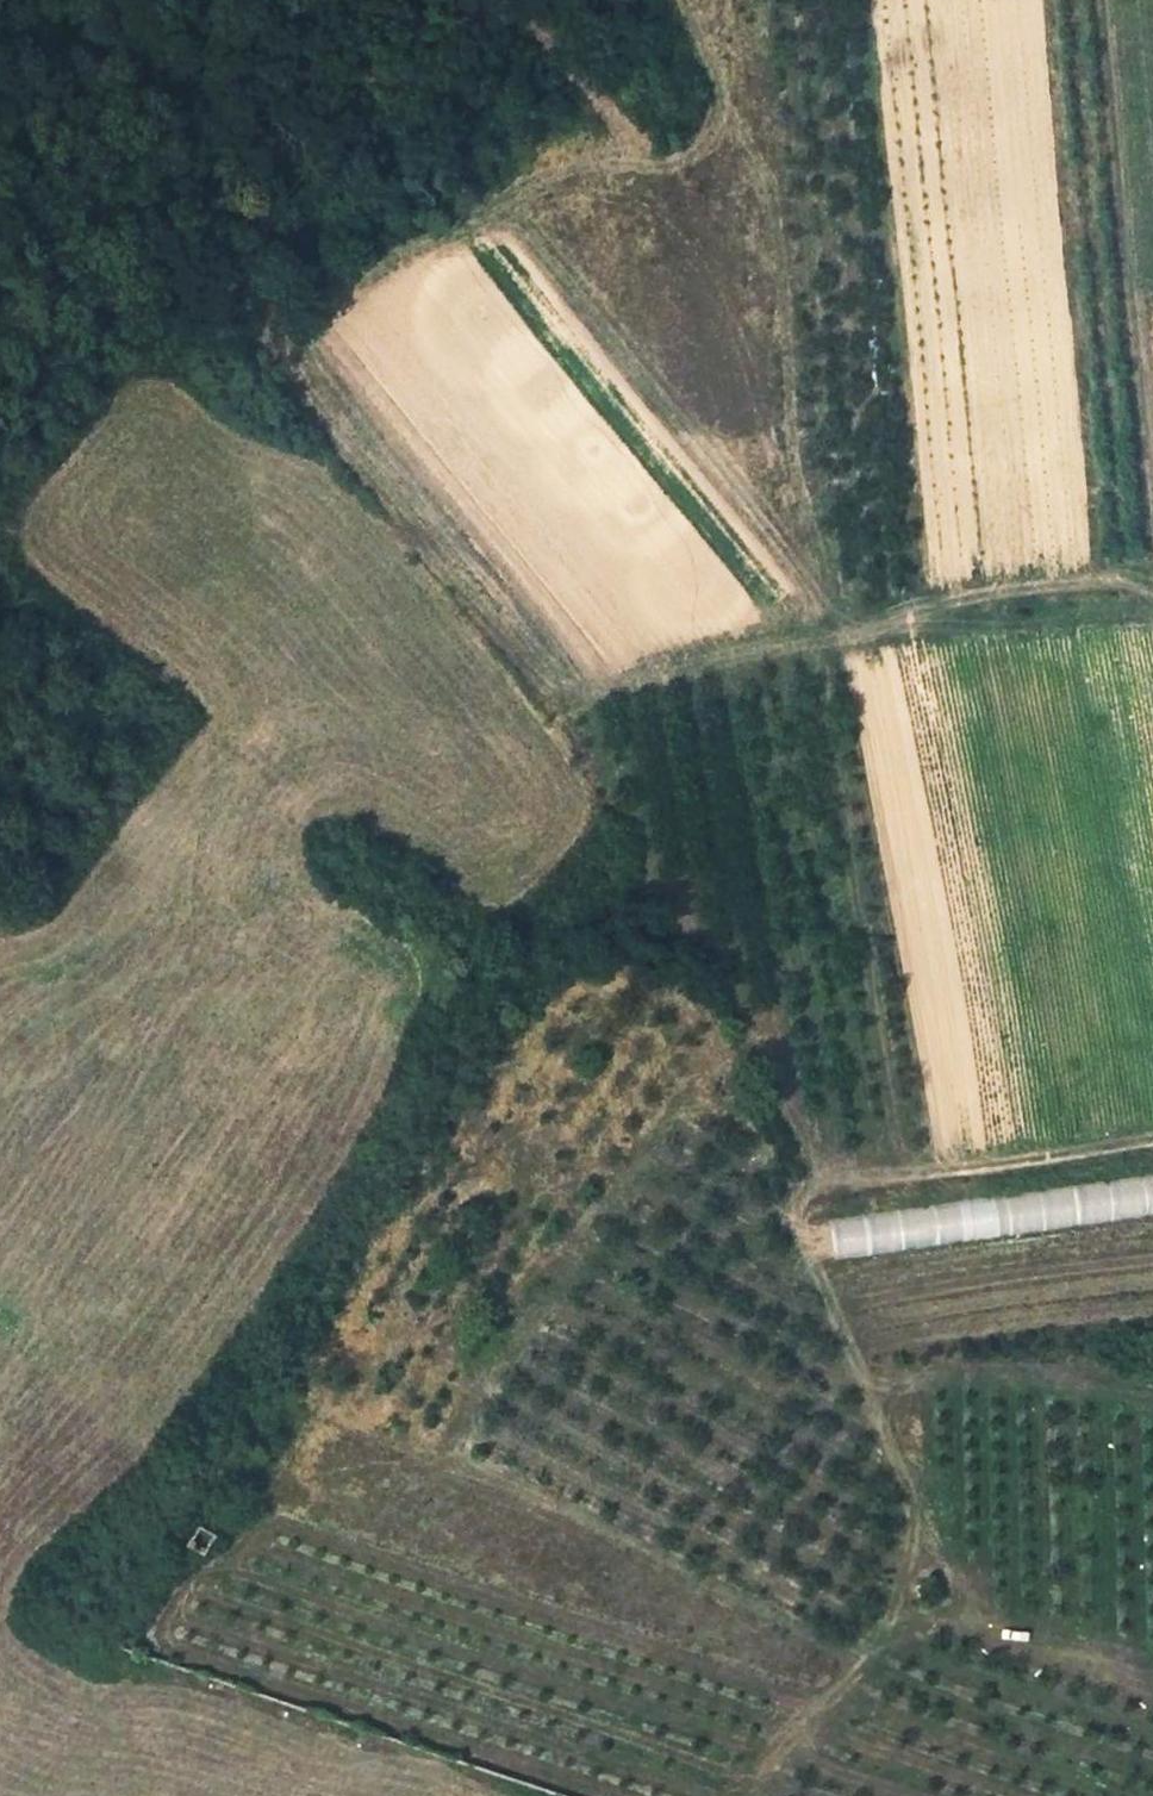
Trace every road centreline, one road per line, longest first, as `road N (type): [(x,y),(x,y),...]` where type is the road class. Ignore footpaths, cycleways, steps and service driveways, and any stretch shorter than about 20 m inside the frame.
road 1 (track): [(1152,577),(938,601),(833,641),(596,680)]

